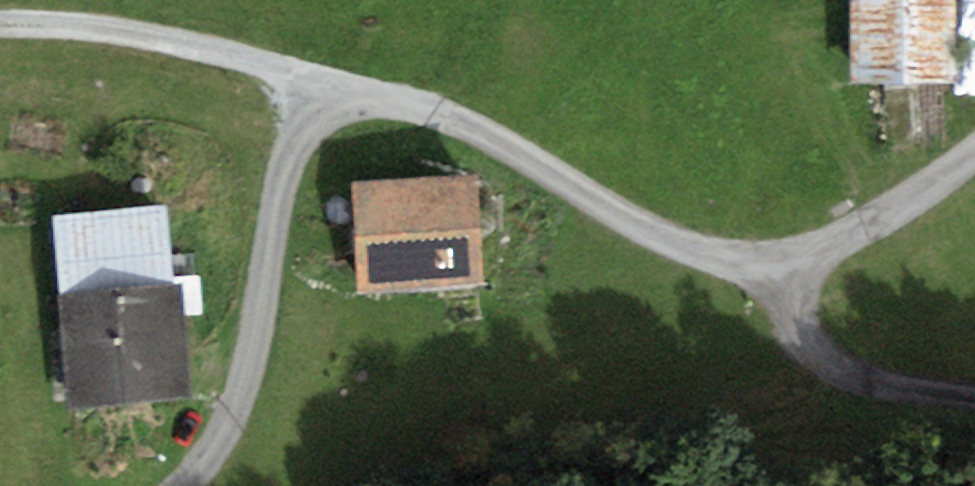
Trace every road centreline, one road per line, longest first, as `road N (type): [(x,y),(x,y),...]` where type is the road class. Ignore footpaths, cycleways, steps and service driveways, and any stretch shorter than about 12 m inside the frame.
road 1 (track): [(781,257),(689,243),(625,218),(441,116),(326,80),(149,36),(0,23)]
road 2 (unclassified): [(974,152),(850,235),(781,257),(793,324),(831,366),(918,396),(974,397)]
road 3 (unclassified): [(326,80),(293,151),(241,394),(213,454),(185,485)]

